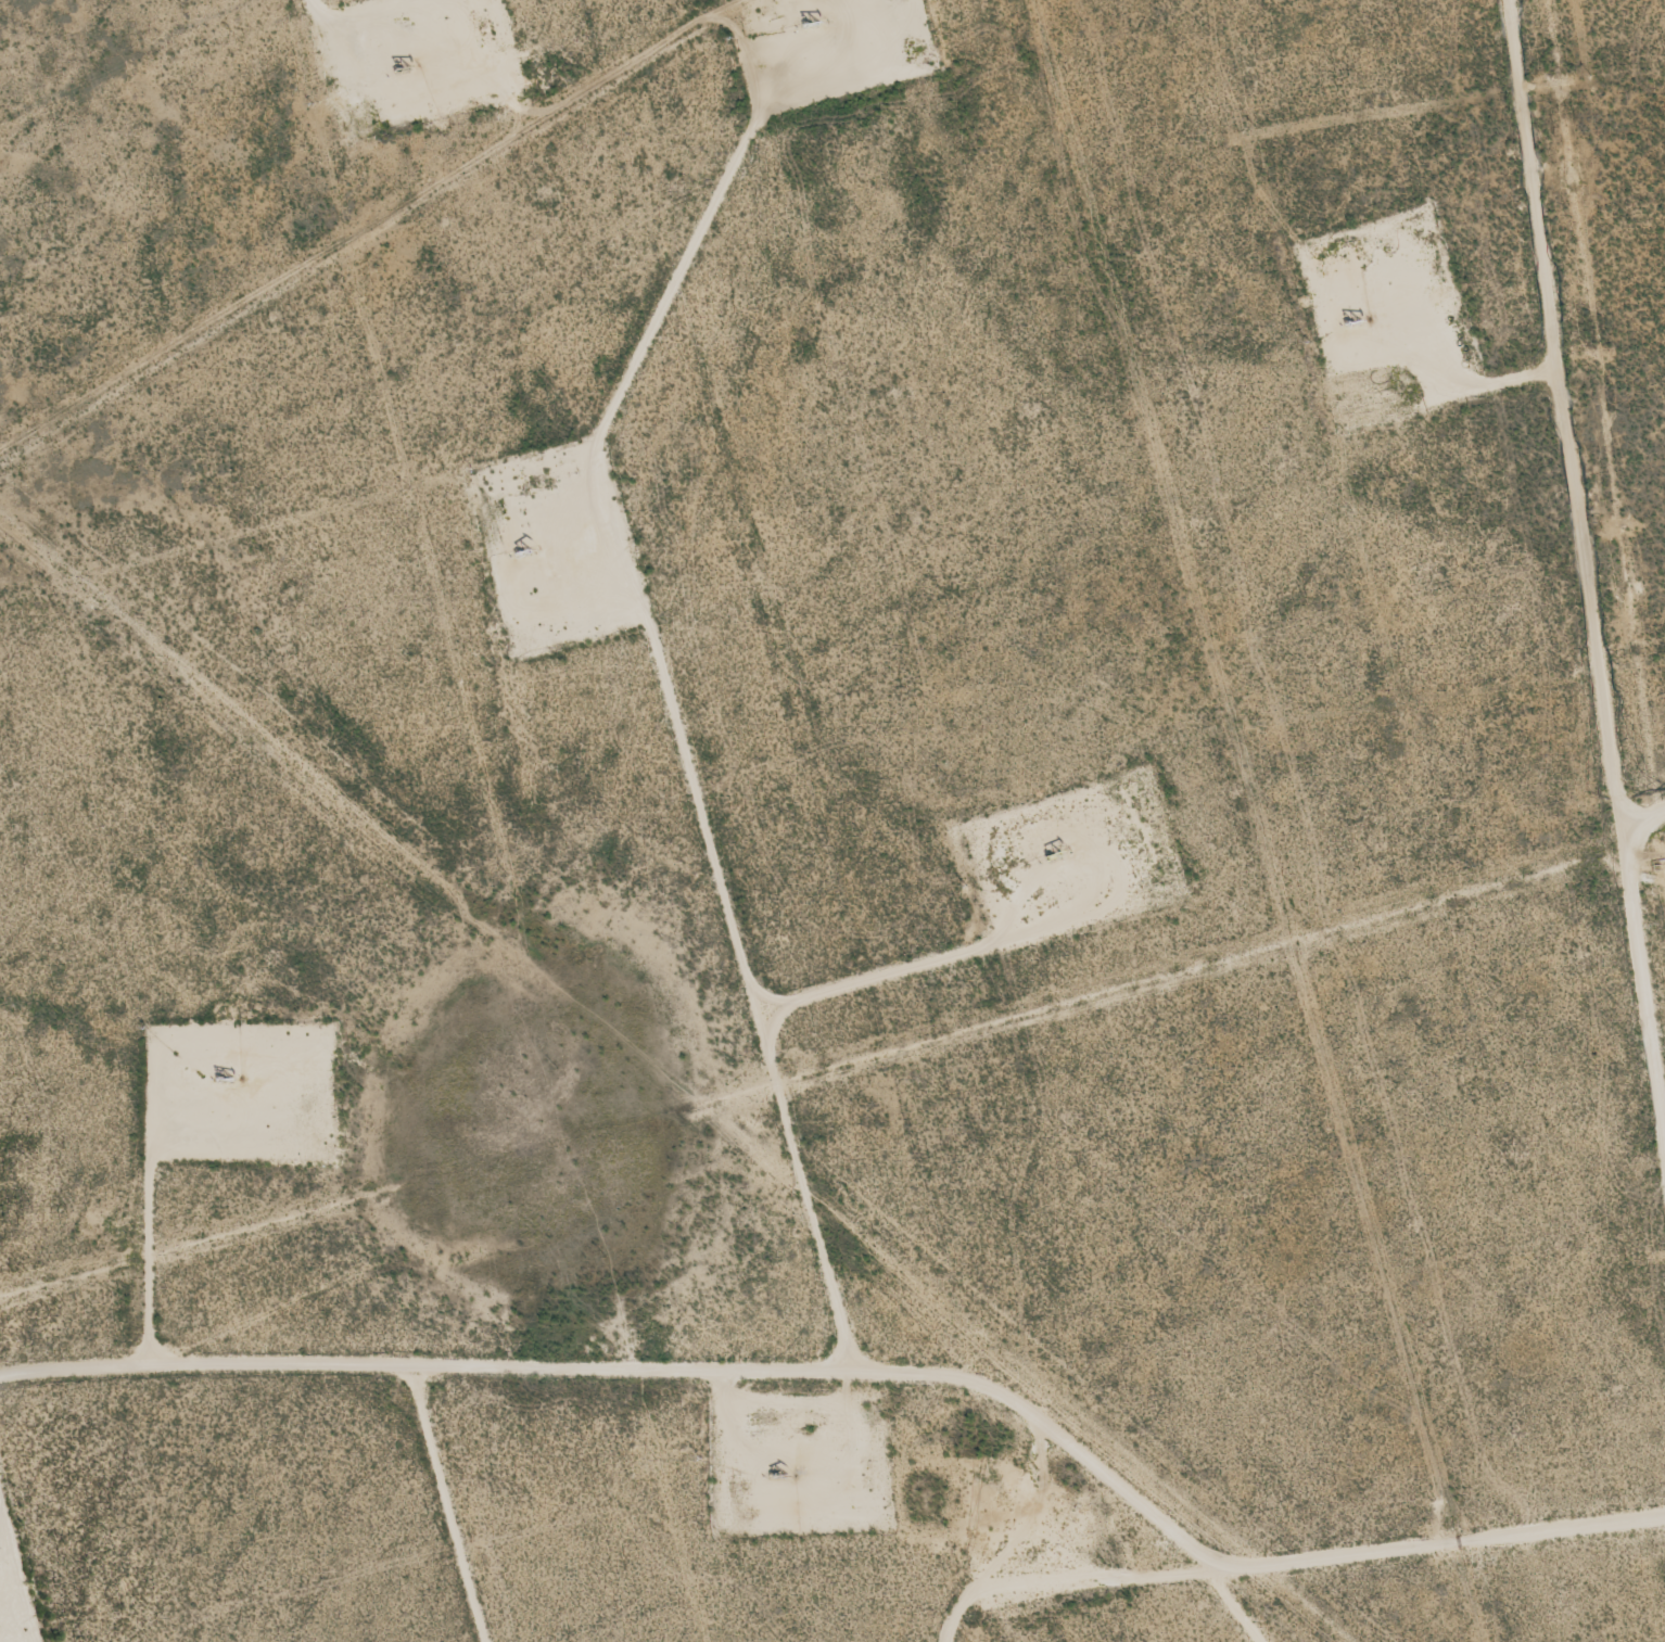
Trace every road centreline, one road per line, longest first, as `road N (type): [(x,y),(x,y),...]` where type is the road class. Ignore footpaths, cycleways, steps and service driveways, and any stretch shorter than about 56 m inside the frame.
road 1 (track): [(773,68),(598,432),(860,1377)]
road 2 (track): [(0,1374),(975,1377),(1219,1569)]
road 3 (track): [(1626,820),(1513,0)]

